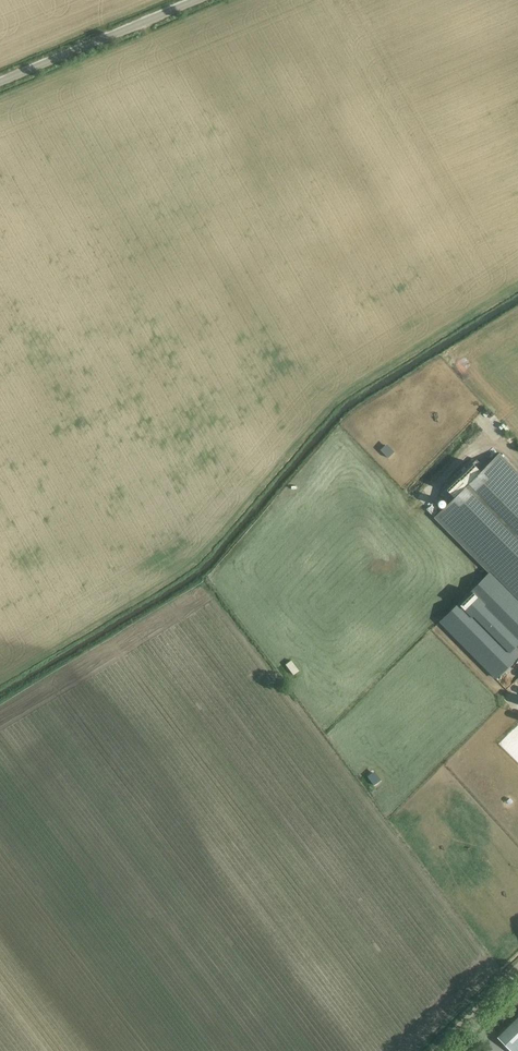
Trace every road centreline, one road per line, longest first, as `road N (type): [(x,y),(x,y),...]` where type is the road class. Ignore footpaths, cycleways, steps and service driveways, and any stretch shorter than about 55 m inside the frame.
road 1 (unclassified): [(0,82),(196,0)]

